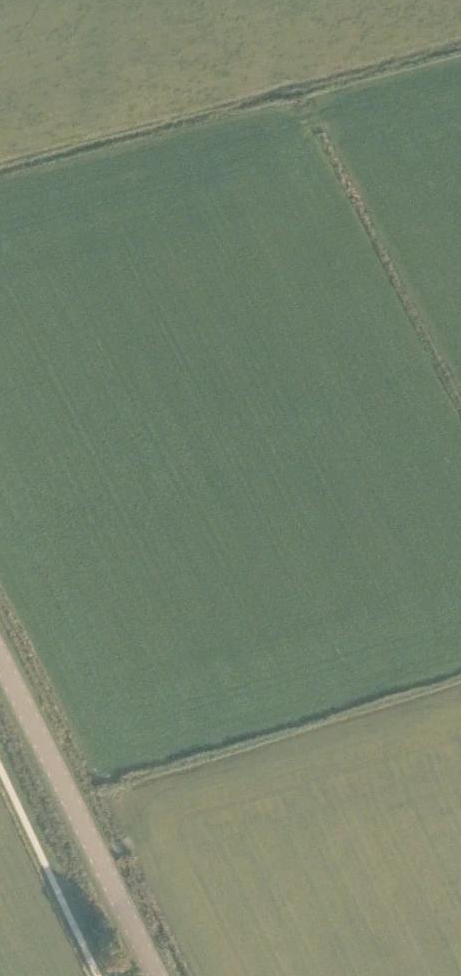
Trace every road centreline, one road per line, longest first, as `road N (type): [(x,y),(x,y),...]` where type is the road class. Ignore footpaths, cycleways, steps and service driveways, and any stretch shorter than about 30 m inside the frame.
road 1 (tertiary): [(157,975),(0,670)]

